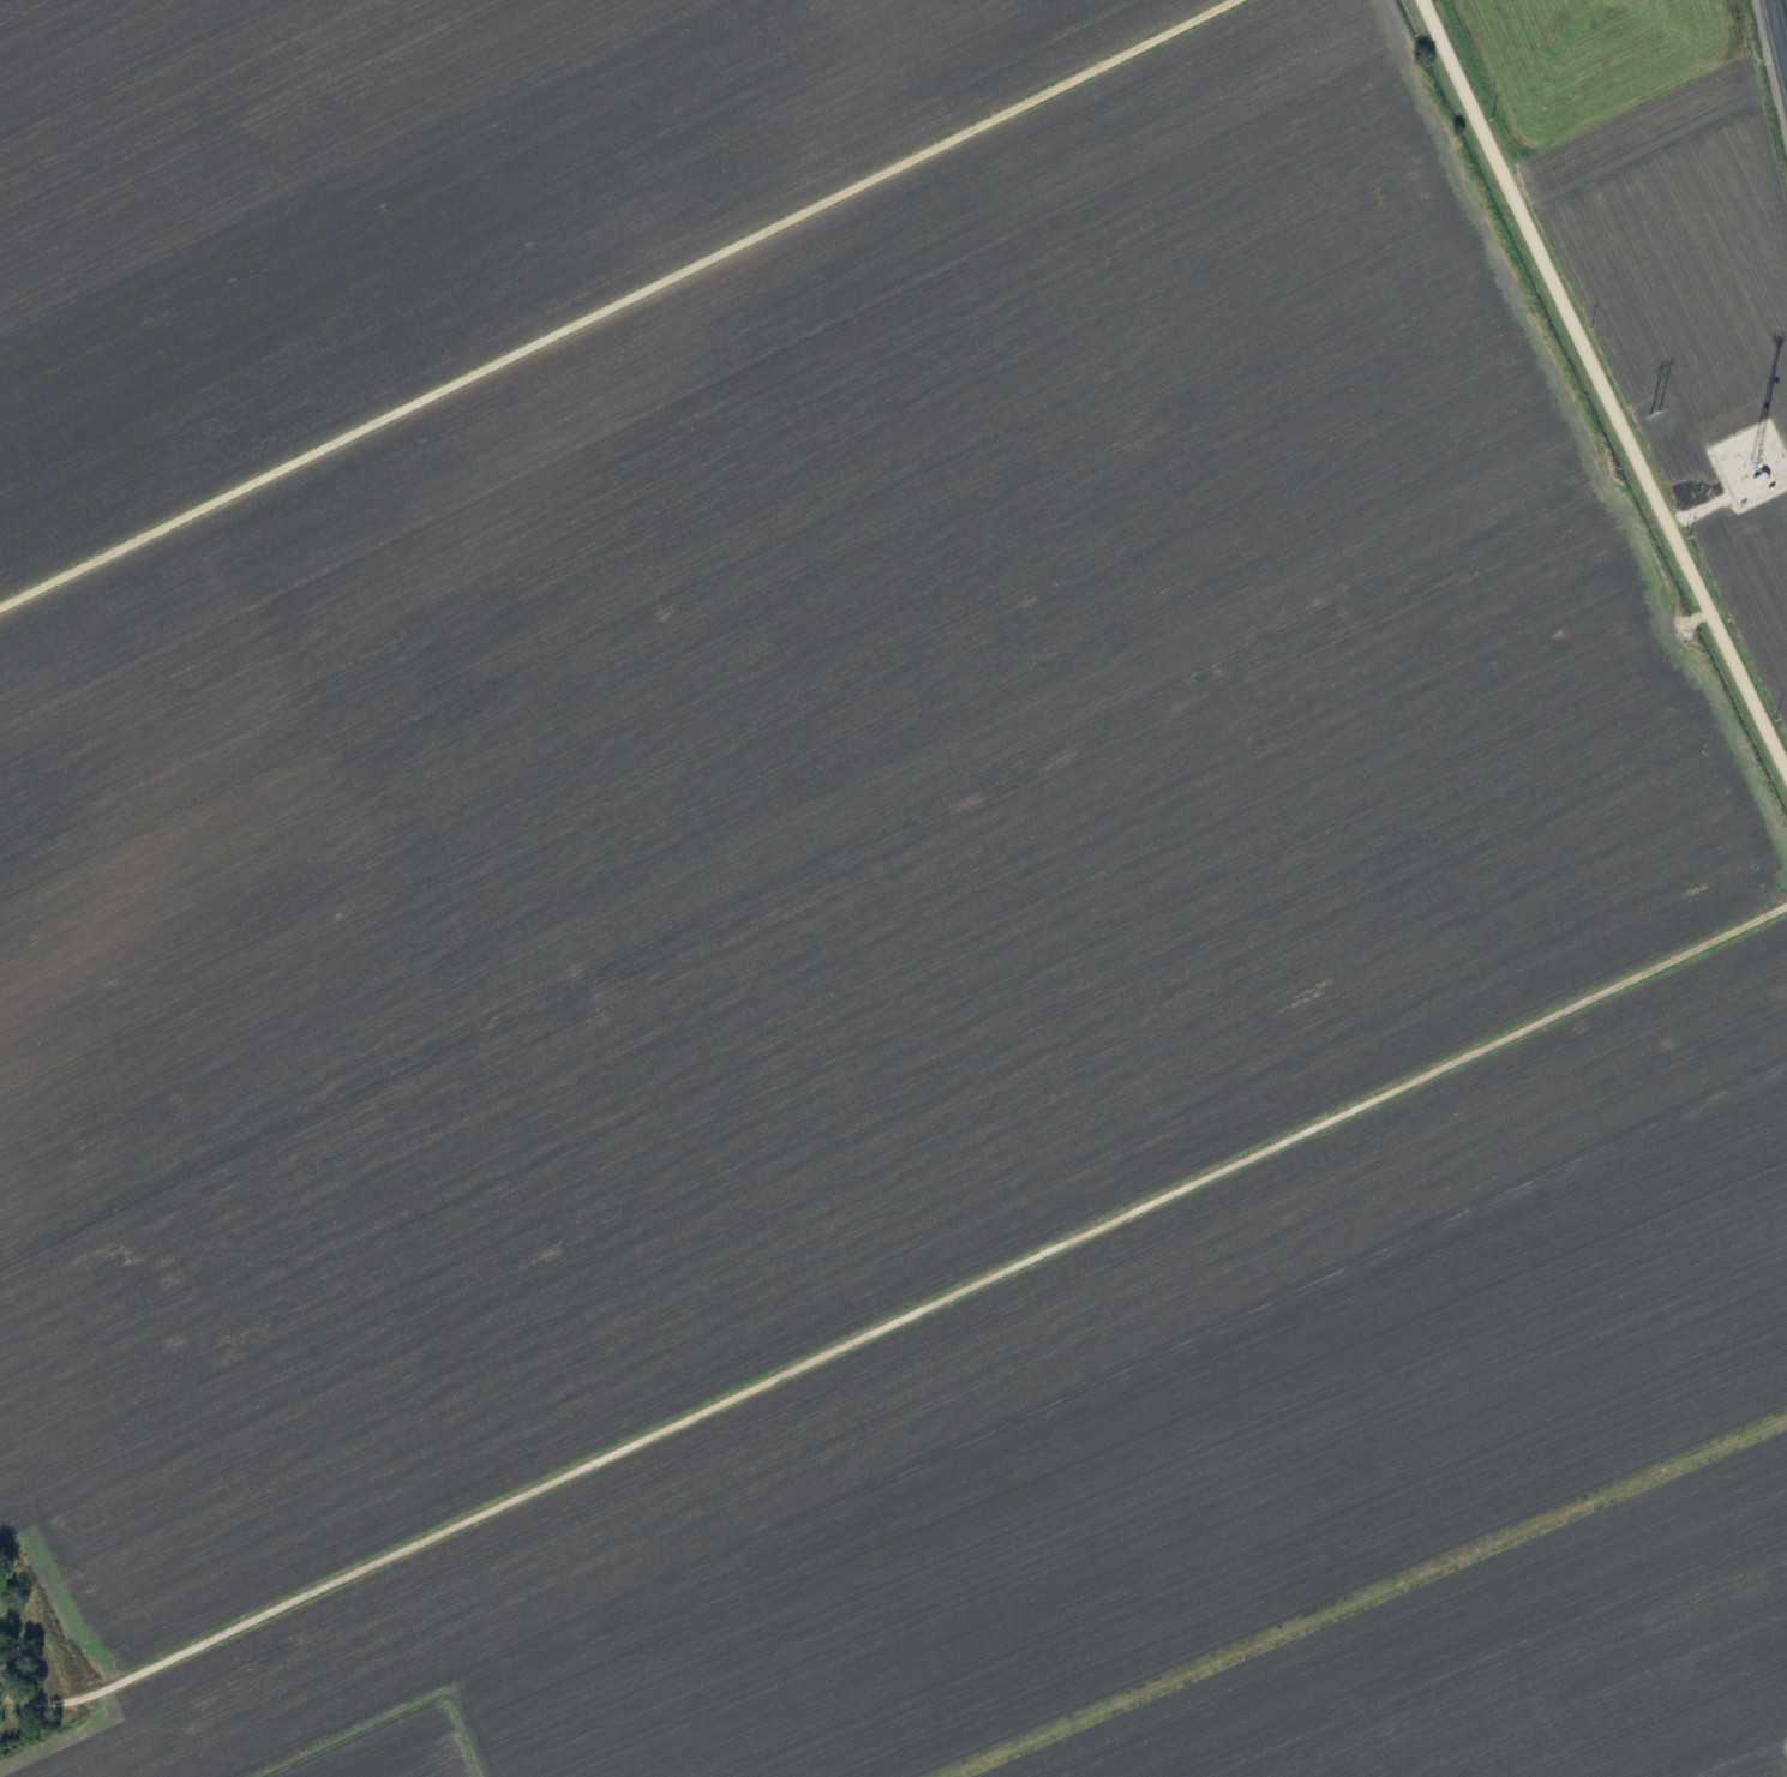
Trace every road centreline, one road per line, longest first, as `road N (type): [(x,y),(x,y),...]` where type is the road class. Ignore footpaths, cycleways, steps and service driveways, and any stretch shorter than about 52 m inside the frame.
road 1 (track): [(936,1776),(1786,1413)]
road 2 (residential): [(1786,765),(1424,0)]

